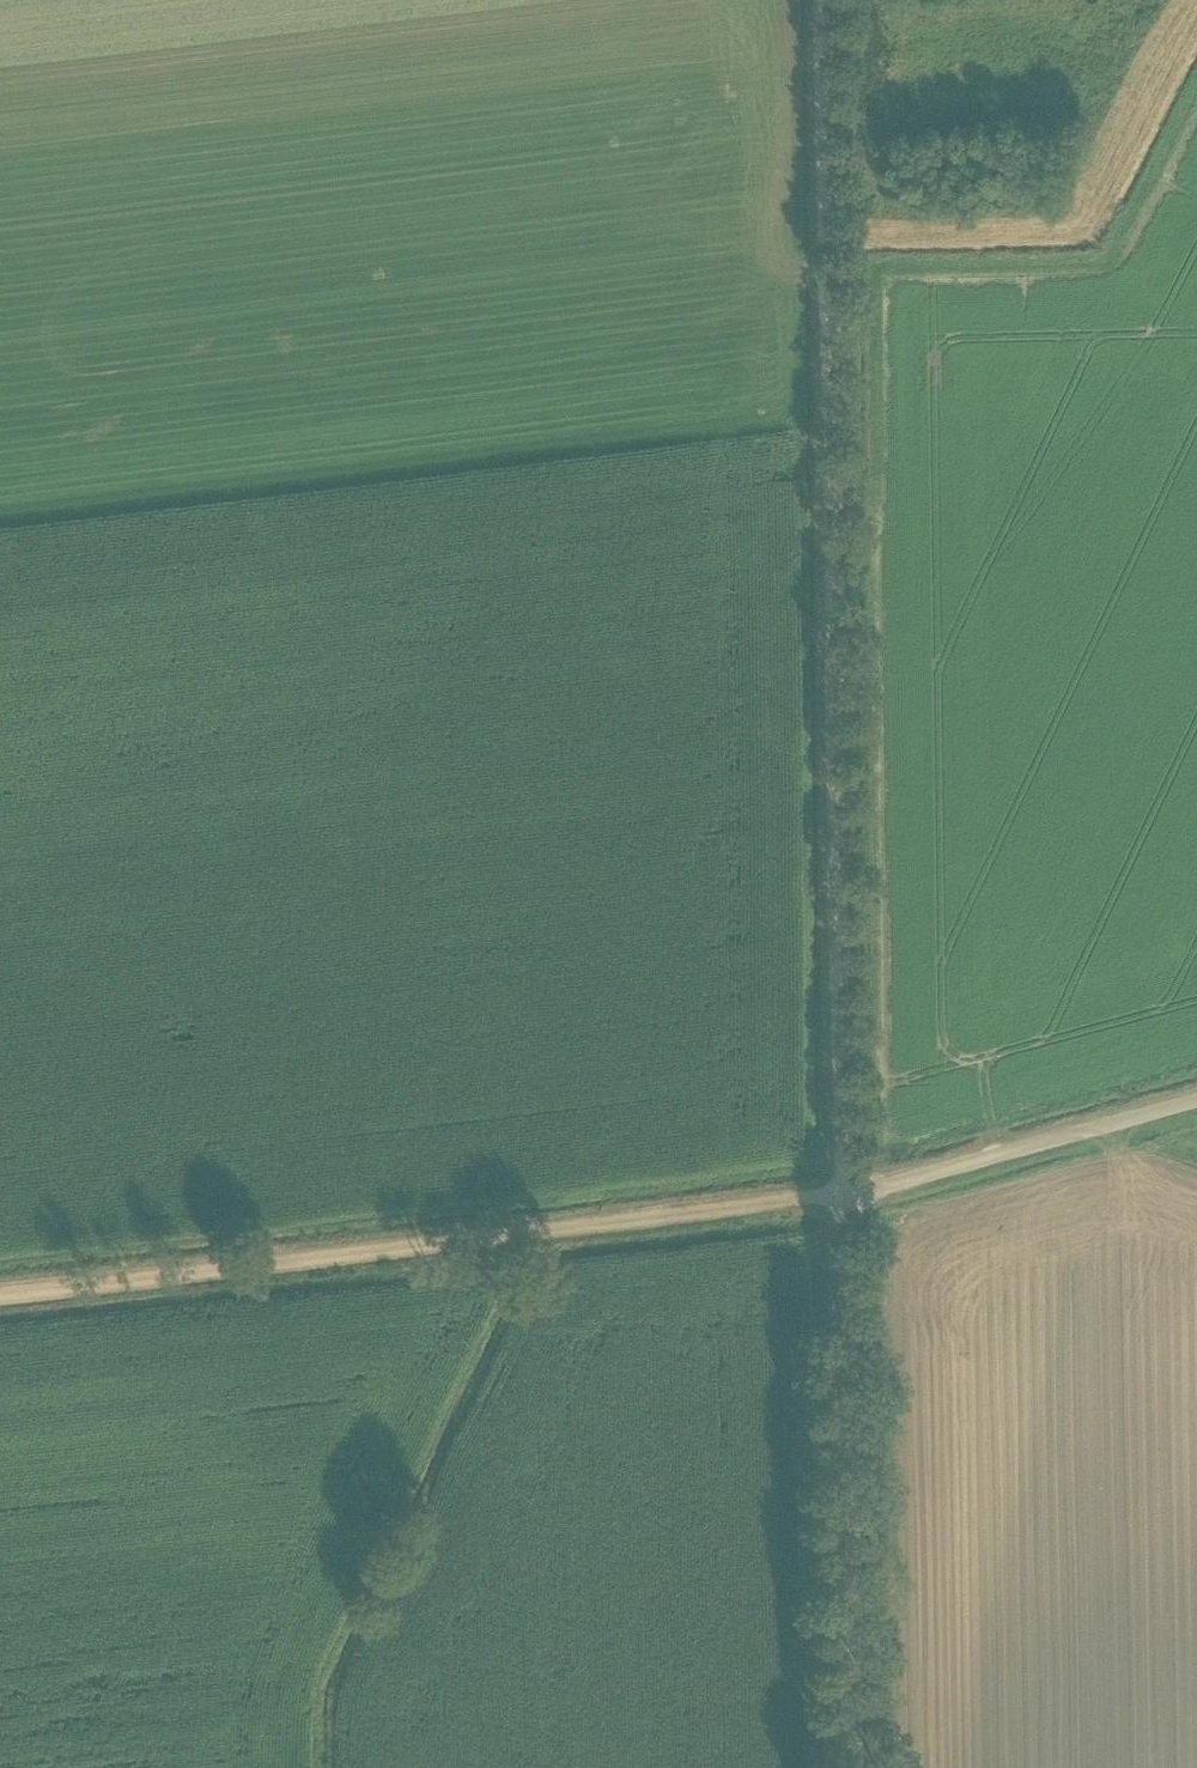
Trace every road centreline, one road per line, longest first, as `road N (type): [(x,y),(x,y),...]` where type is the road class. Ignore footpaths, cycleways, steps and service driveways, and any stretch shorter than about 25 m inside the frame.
road 1 (track): [(825,0),(842,1124),(850,1191)]
road 2 (unclassified): [(856,1767),(850,1191),(1196,1099)]
road 3 (track): [(0,1295),(850,1191)]

